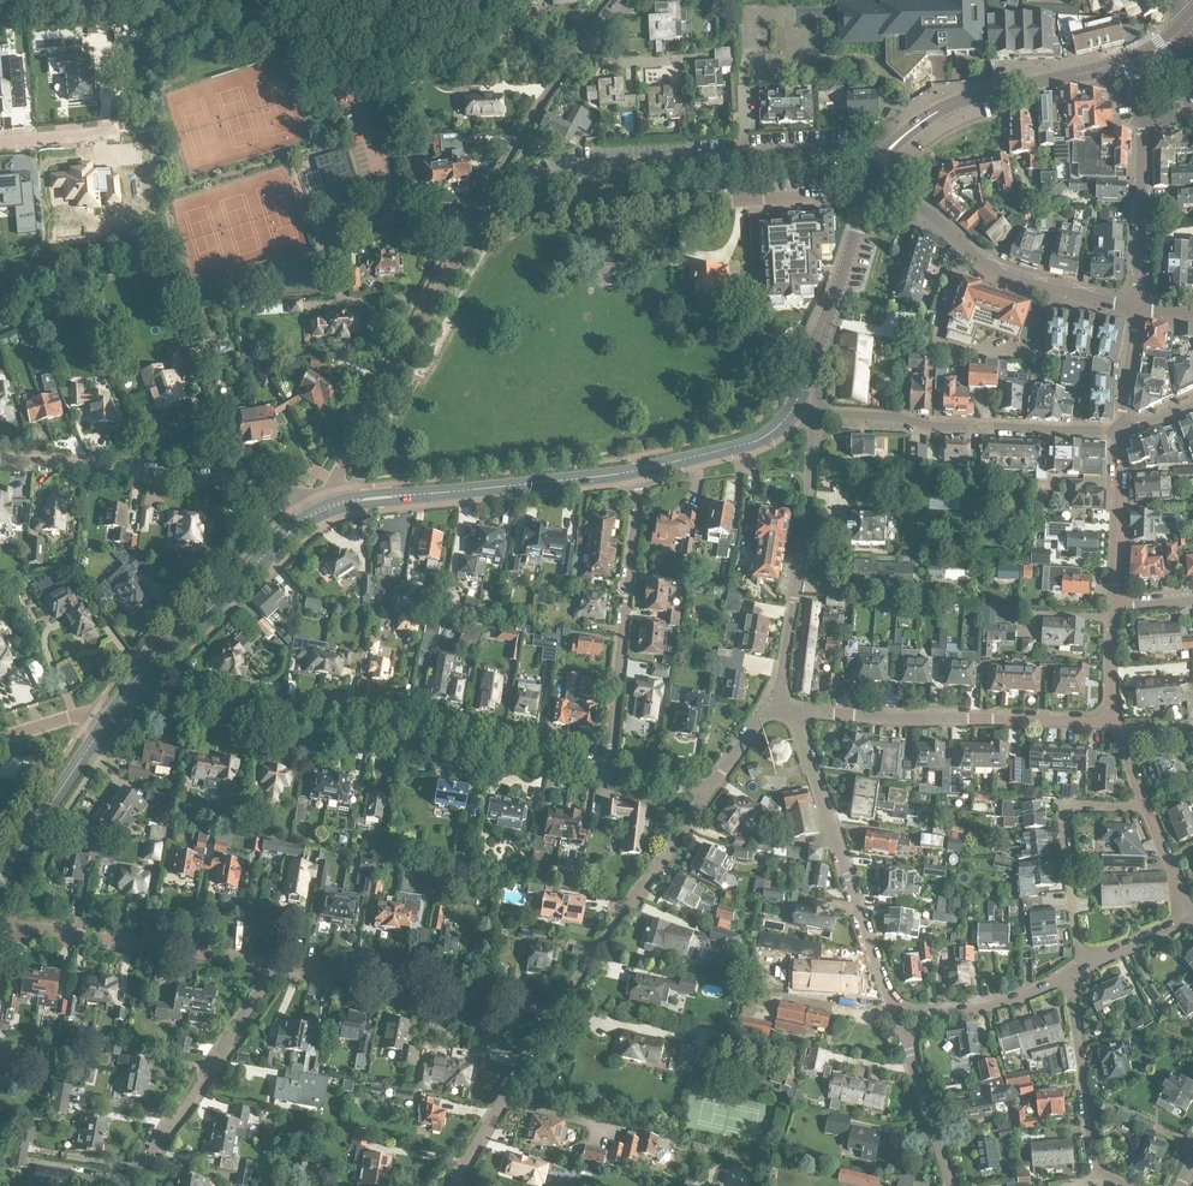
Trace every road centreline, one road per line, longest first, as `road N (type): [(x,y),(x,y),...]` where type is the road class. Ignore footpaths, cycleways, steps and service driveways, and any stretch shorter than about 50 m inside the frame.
road 1 (residential): [(610,767),(164,697),(140,677)]
road 2 (residential): [(477,215),(869,194)]
road 3 (residential): [(334,505),(341,462),(477,215)]
road 4 (residential): [(314,513),(285,491),(0,458)]
road 5 (residential): [(800,713),(1114,719)]
road 6 (secondary): [(869,194),(889,147),(927,116),(1005,88),(1131,65)]
road 7 (secondary): [(334,505),(638,470)]
road 8 (residential): [(815,414),(1120,432)]
road 9 (residential): [(890,1004),(800,713)]
road 10 (residential): [(610,767),(638,470)]
road 11 (residential): [(1136,308),(1016,283),(941,220),(869,194)]
road 12 (residential): [(776,706),(810,505),(815,414)]
road 13 (residential): [(278,967),(0,922)]
road 14 (residential): [(548,1013),(710,789)]
road 15 (residential): [(548,1013),(278,967)]
road 16 (residential): [(134,1185),(278,967)]
road 17 (secondary): [(140,677),(314,513)]
road 18 (residential): [(1080,968),(1064,838),(1068,808),(1141,806)]
road 19 (residential): [(1129,1185),(1094,1165),(1069,978)]
road 20 (secondary): [(795,405),(869,194)]
road 21 (residential): [(588,37),(477,215)]
road 22 (residential): [(454,1185),(548,1013)]
road 23 (residential): [(1143,121),(1136,308)]
road 24 (secondary): [(0,878),(104,726)]
road 25 (residential): [(1120,432),(1113,607)]
road 26 (secondary): [(638,470),(758,441),(795,405)]
road 27 (residential): [(1069,978),(928,1016)]
road 28 (residential): [(952,1185),(906,1049)]
road 29 (residential): [(1120,432),(1136,308)]
road 30 (residential): [(1191,917),(1080,968)]
road 31 (residential): [(1191,917),(1141,806)]

